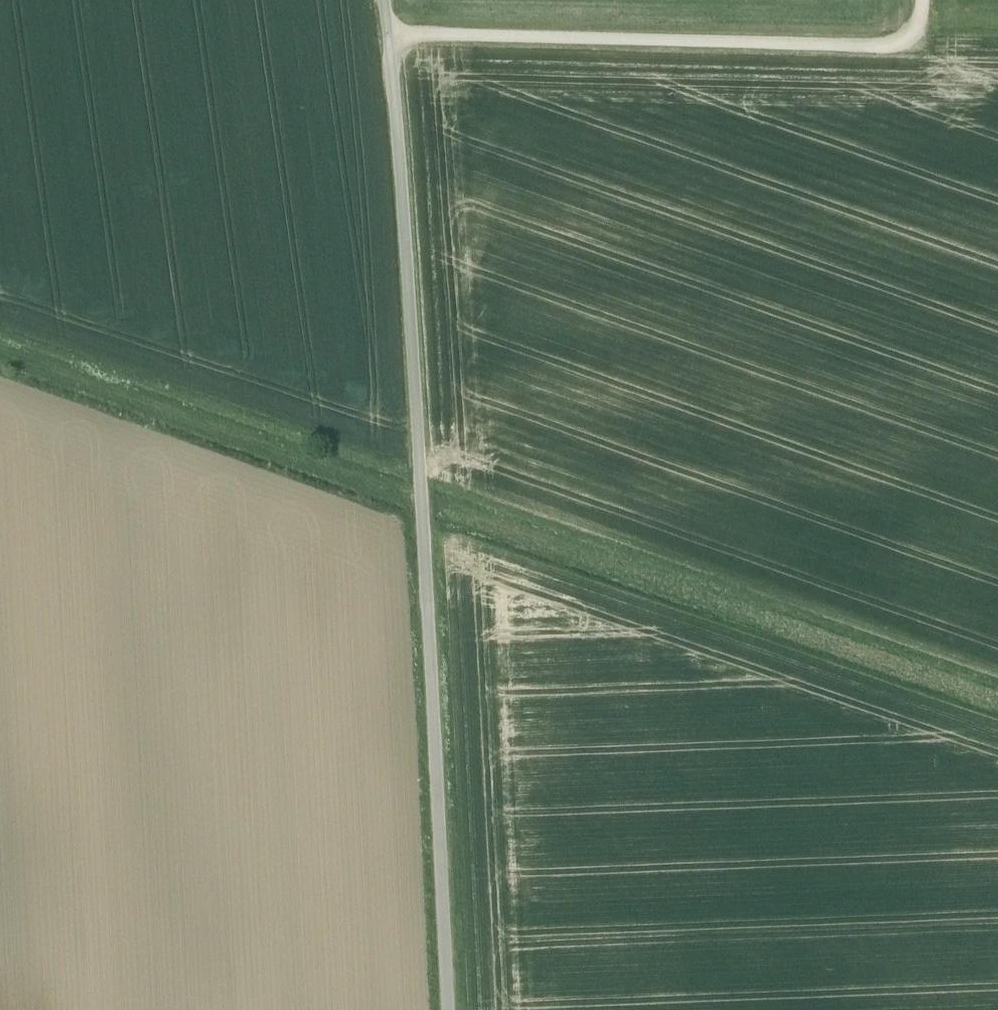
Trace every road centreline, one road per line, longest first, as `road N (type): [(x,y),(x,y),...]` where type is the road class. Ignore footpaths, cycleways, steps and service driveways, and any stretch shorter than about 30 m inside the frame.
road 1 (unclassified): [(448,1009),(425,555),(384,0)]

